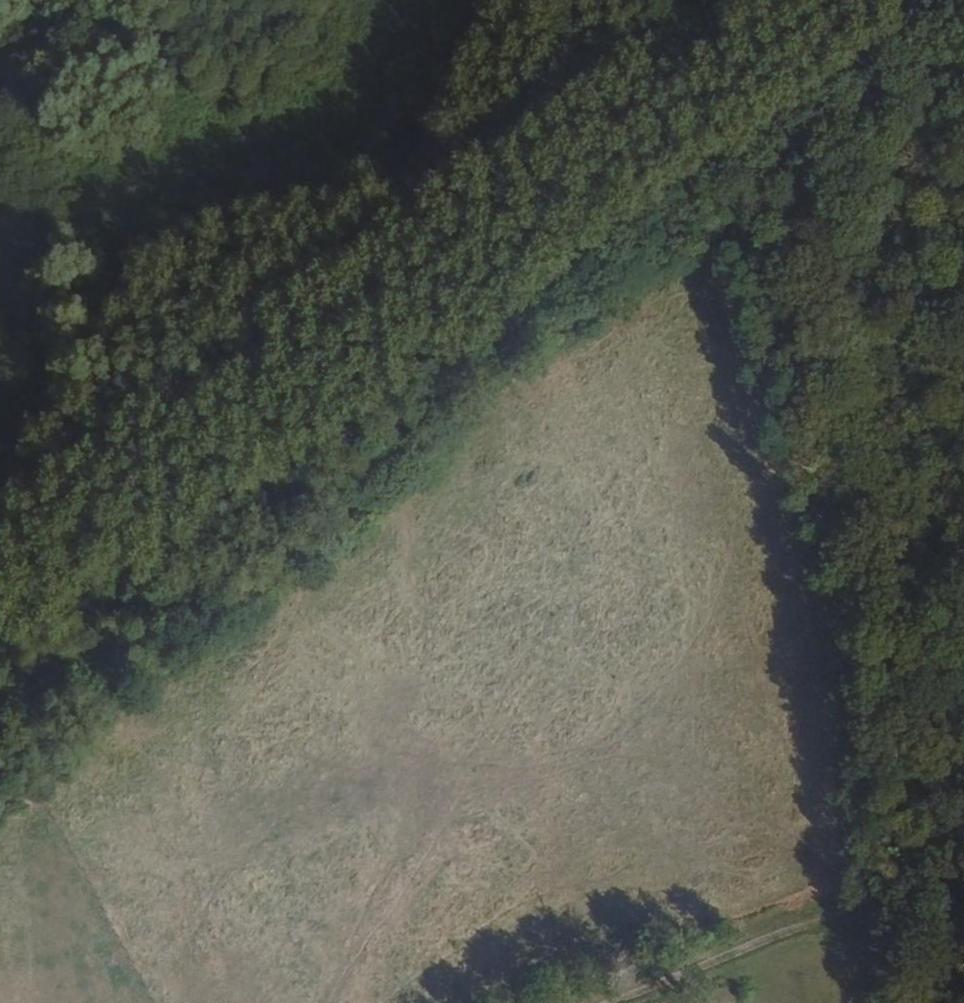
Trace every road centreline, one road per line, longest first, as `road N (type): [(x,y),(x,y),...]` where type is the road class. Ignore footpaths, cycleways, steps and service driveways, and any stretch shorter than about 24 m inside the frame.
road 1 (track): [(608,1002),(963,855)]

